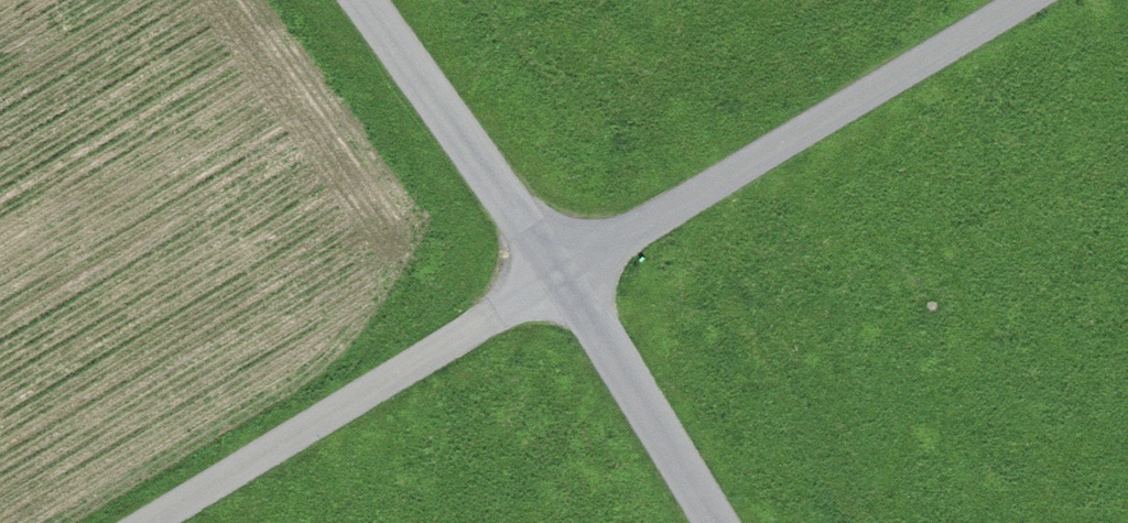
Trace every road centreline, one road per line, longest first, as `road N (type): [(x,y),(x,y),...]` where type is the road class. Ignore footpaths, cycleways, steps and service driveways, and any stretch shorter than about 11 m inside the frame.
road 1 (track): [(1019,0),(133,522)]
road 2 (unclassified): [(365,0),(558,268),(715,522)]

